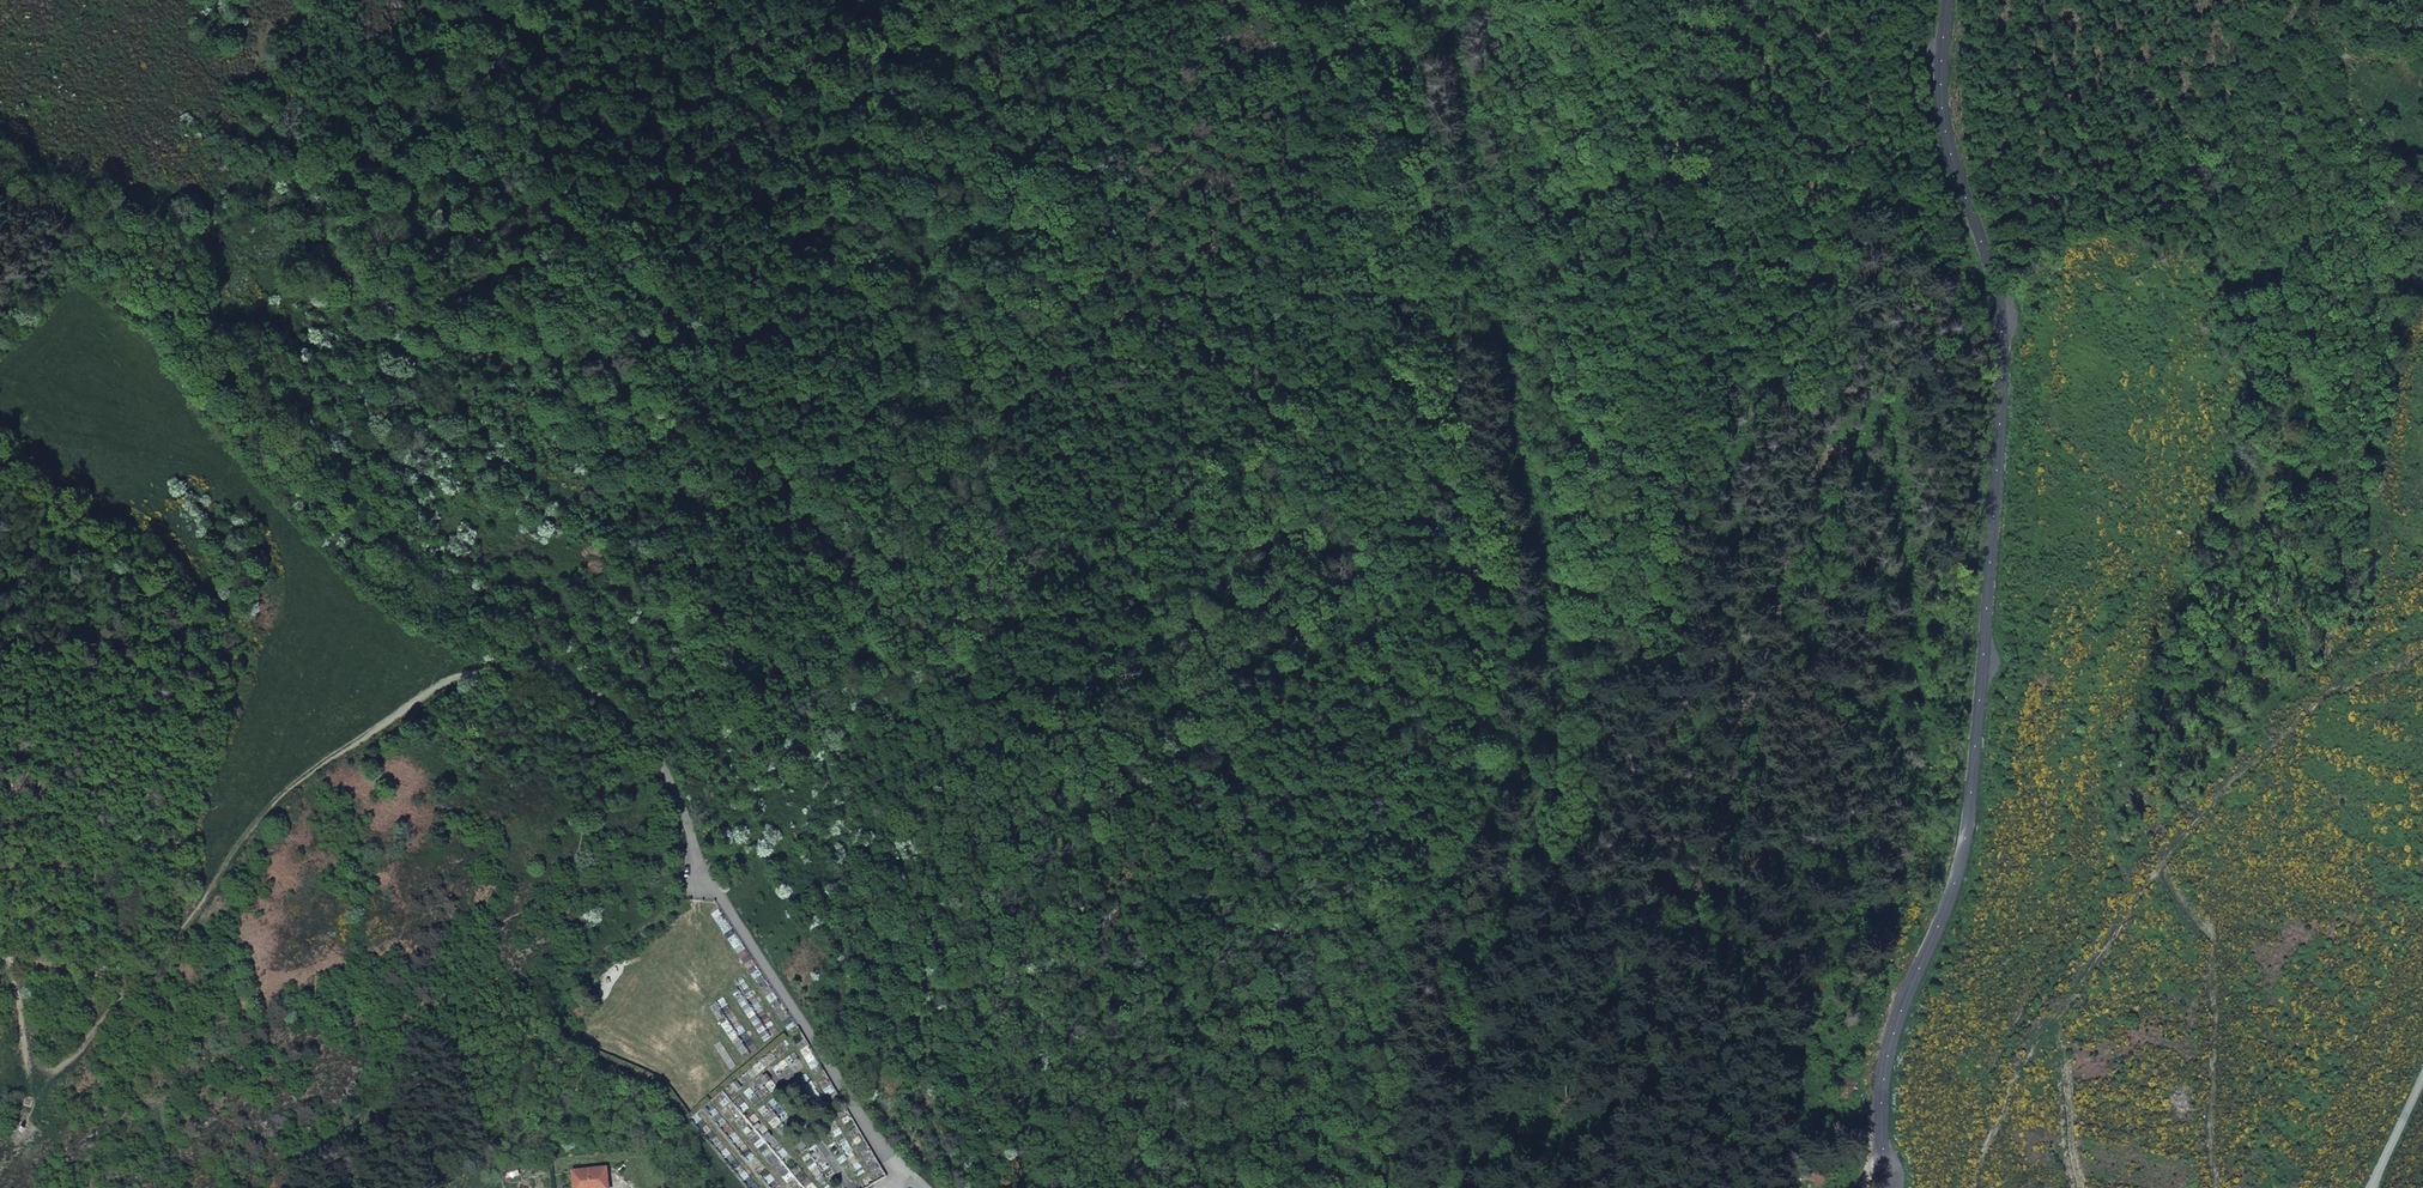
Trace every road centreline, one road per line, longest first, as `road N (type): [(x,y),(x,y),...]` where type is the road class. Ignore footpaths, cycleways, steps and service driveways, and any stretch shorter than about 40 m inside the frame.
road 1 (track): [(0,171),(122,271),(410,577),(447,608),(563,672),(520,680),(462,675),(321,766),(273,805),(168,956),(130,987),(89,969),(28,963),(0,949)]
road 2 (secondary): [(1886,1187),(1888,1036),(1967,835),(2008,316),(1946,150),(1935,83),(1944,0)]
road 3 (unclassified): [(563,672),(632,725),(660,761),(695,864),(896,1169),(920,1187)]
road 4 (unclassified): [(2422,1078),(2371,1187)]

